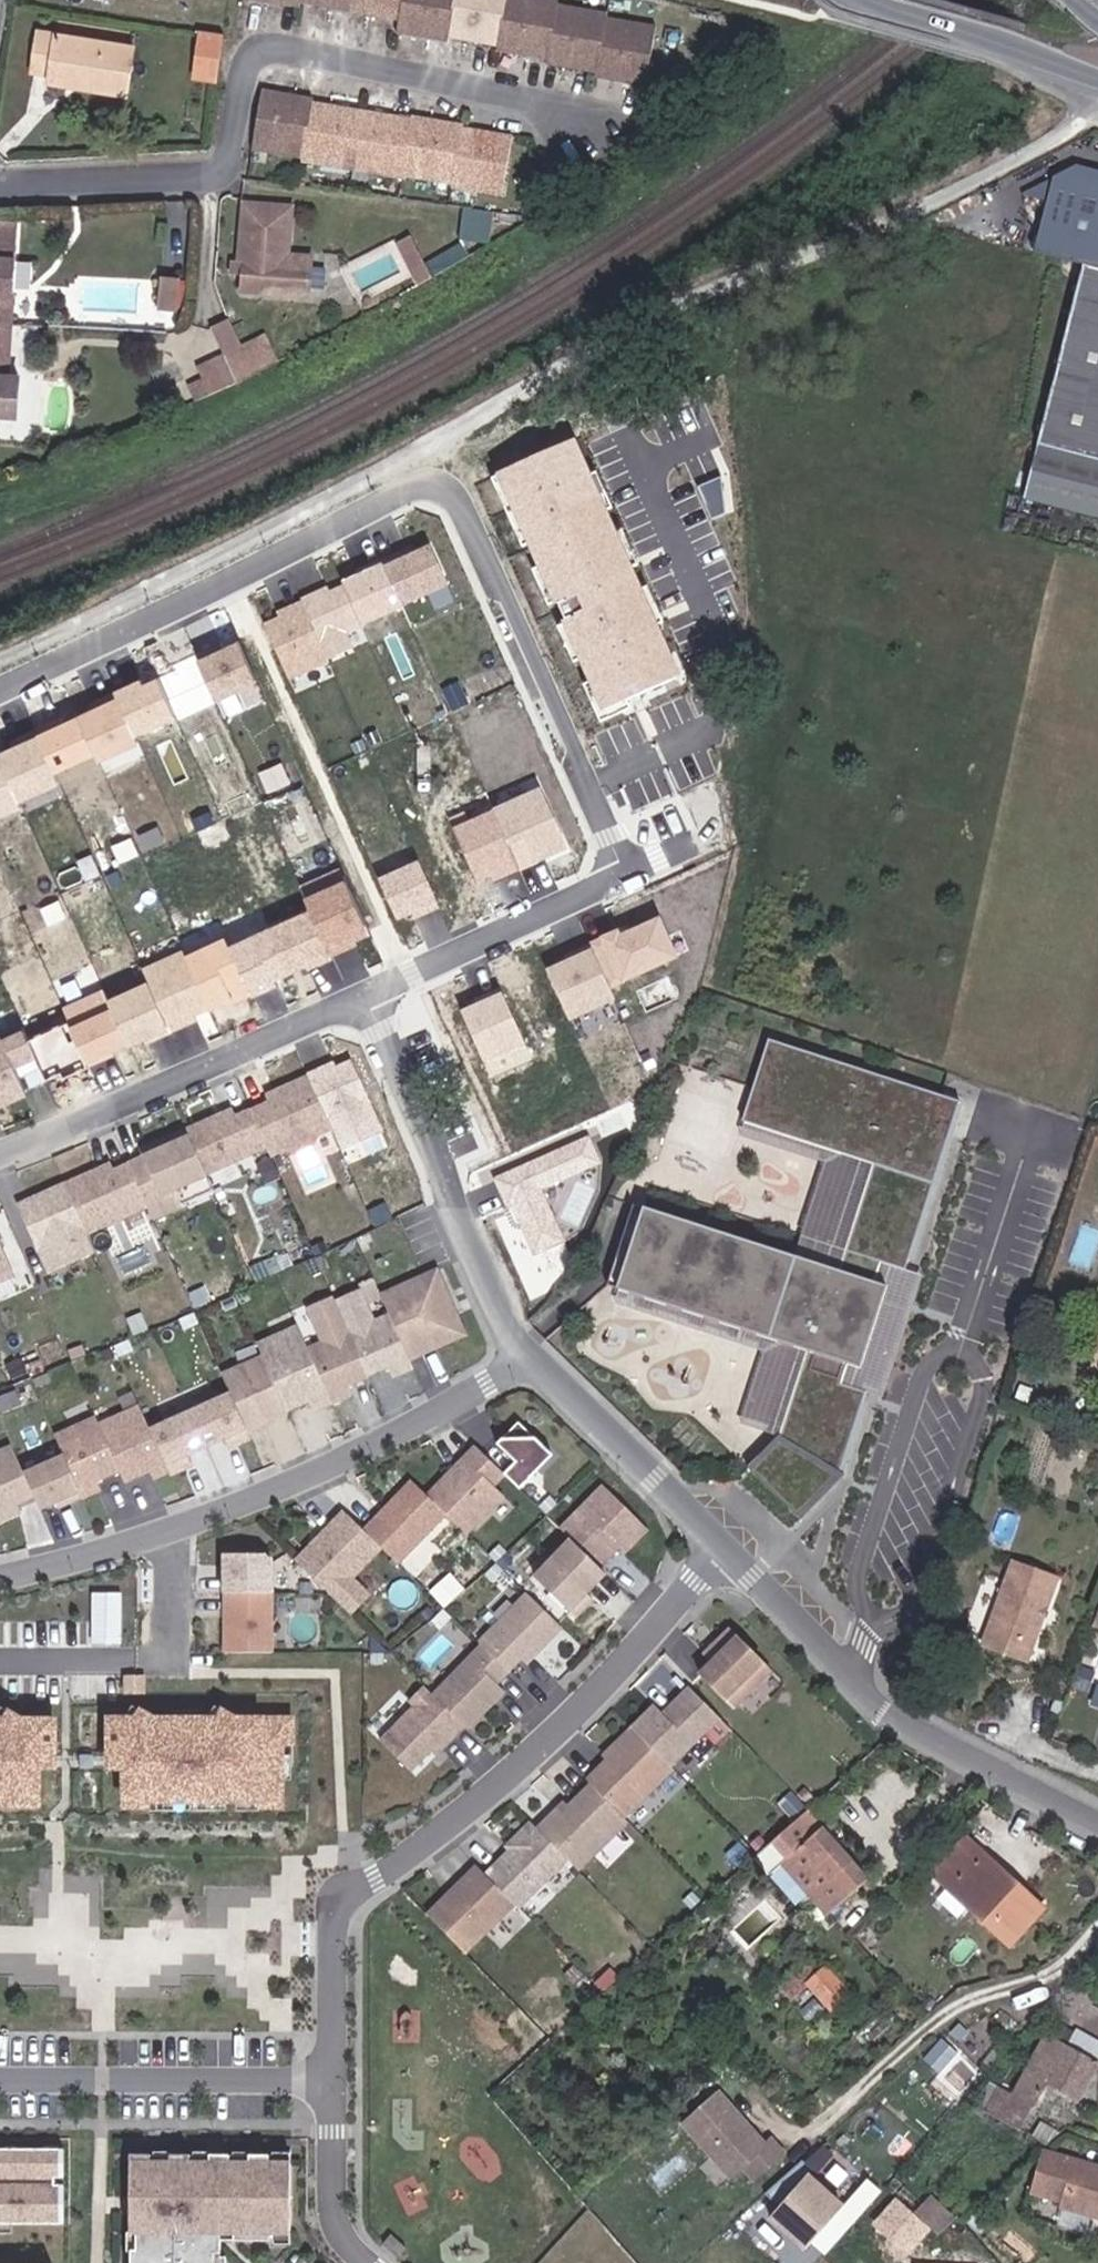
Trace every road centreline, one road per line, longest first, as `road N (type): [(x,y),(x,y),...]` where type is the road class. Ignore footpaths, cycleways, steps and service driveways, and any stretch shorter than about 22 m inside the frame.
road 1 (track): [(1097,115),(970,187),(632,325),(434,449),(0,657)]
road 2 (residential): [(739,1547),(630,1678),(507,1790),(352,1905),(347,2077)]
road 3 (residential): [(0,184),(216,172),(257,47),(561,108),(584,134)]
road 4 (residential): [(548,1362),(182,1531),(0,1575)]
road 5 (residential): [(0,691),(434,483),(461,484)]
road 6 (residential): [(739,1547),(900,1712),(1097,1817)]
road 7 (residential): [(639,867),(479,505),(461,484)]
road 8 (residential): [(0,1151),(379,989)]
road 9 (residential): [(379,989),(524,1329),(548,1362)]
road 10 (residential): [(347,2077),(0,2079)]
road 11 (residential): [(379,989),(639,867)]
road 12 (residential): [(548,1362),(739,1547)]
road 13 (primary): [(862,0),(1097,82)]
road 14 (residential): [(347,2077),(350,2218),(357,2240),(382,2262)]

